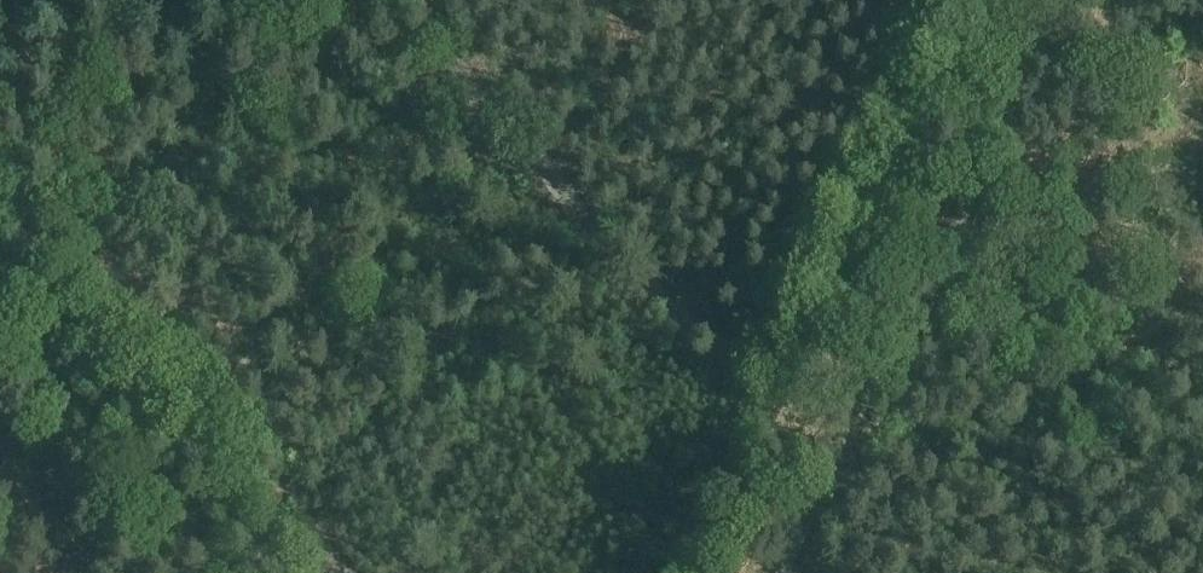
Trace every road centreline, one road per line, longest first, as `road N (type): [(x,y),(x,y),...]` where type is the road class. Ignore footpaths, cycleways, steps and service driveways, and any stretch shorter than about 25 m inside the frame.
road 1 (track): [(1052,0),(780,572)]
road 2 (track): [(407,0),(606,239),(726,369),(783,417),(844,443)]
road 3 (track): [(0,327),(219,572)]
road 4 (track): [(1202,322),(1151,305),(1015,280),(923,278)]
road 5 (track): [(1202,376),(1089,342),(989,277)]

